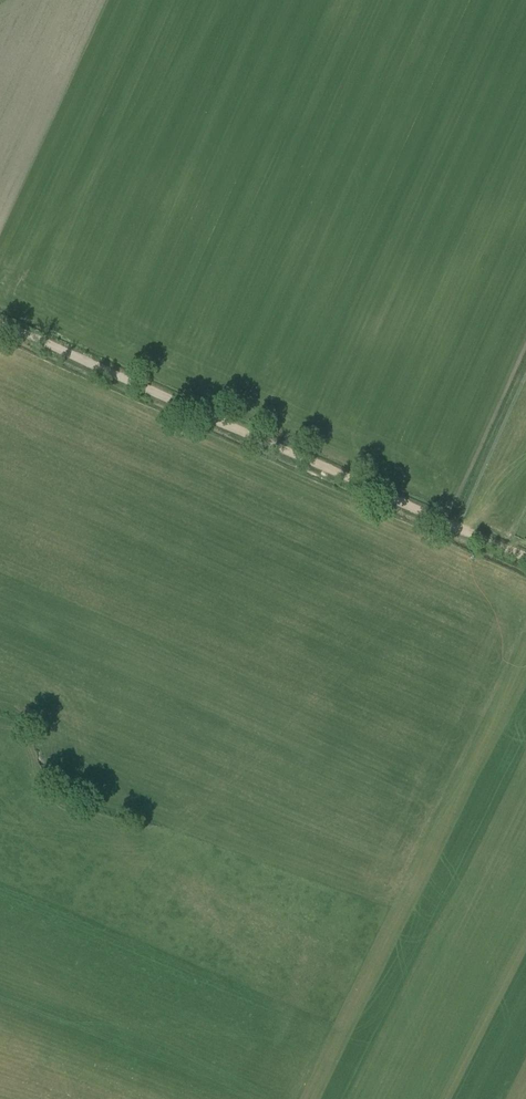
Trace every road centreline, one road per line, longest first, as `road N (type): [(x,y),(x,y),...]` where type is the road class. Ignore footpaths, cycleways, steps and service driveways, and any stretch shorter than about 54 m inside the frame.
road 1 (track): [(0,323),(525,558)]

